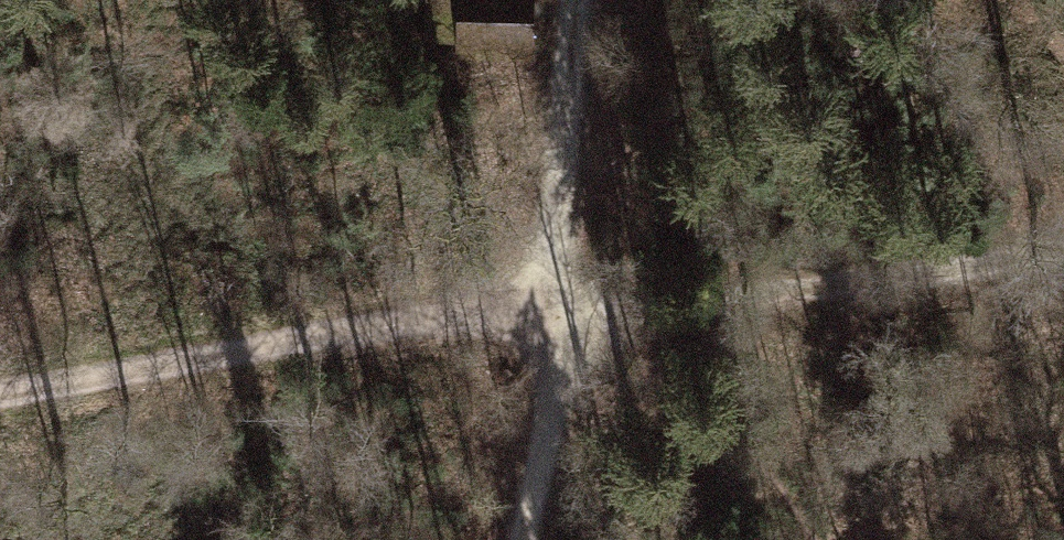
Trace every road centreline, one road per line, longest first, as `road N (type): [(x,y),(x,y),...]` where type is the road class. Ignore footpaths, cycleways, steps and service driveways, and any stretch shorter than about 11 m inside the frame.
road 1 (track): [(558,293),(0,386)]
road 2 (track): [(1063,236),(891,278),(558,293)]
road 3 (track): [(576,0),(558,293)]
road 4 (track): [(558,293),(522,539)]

